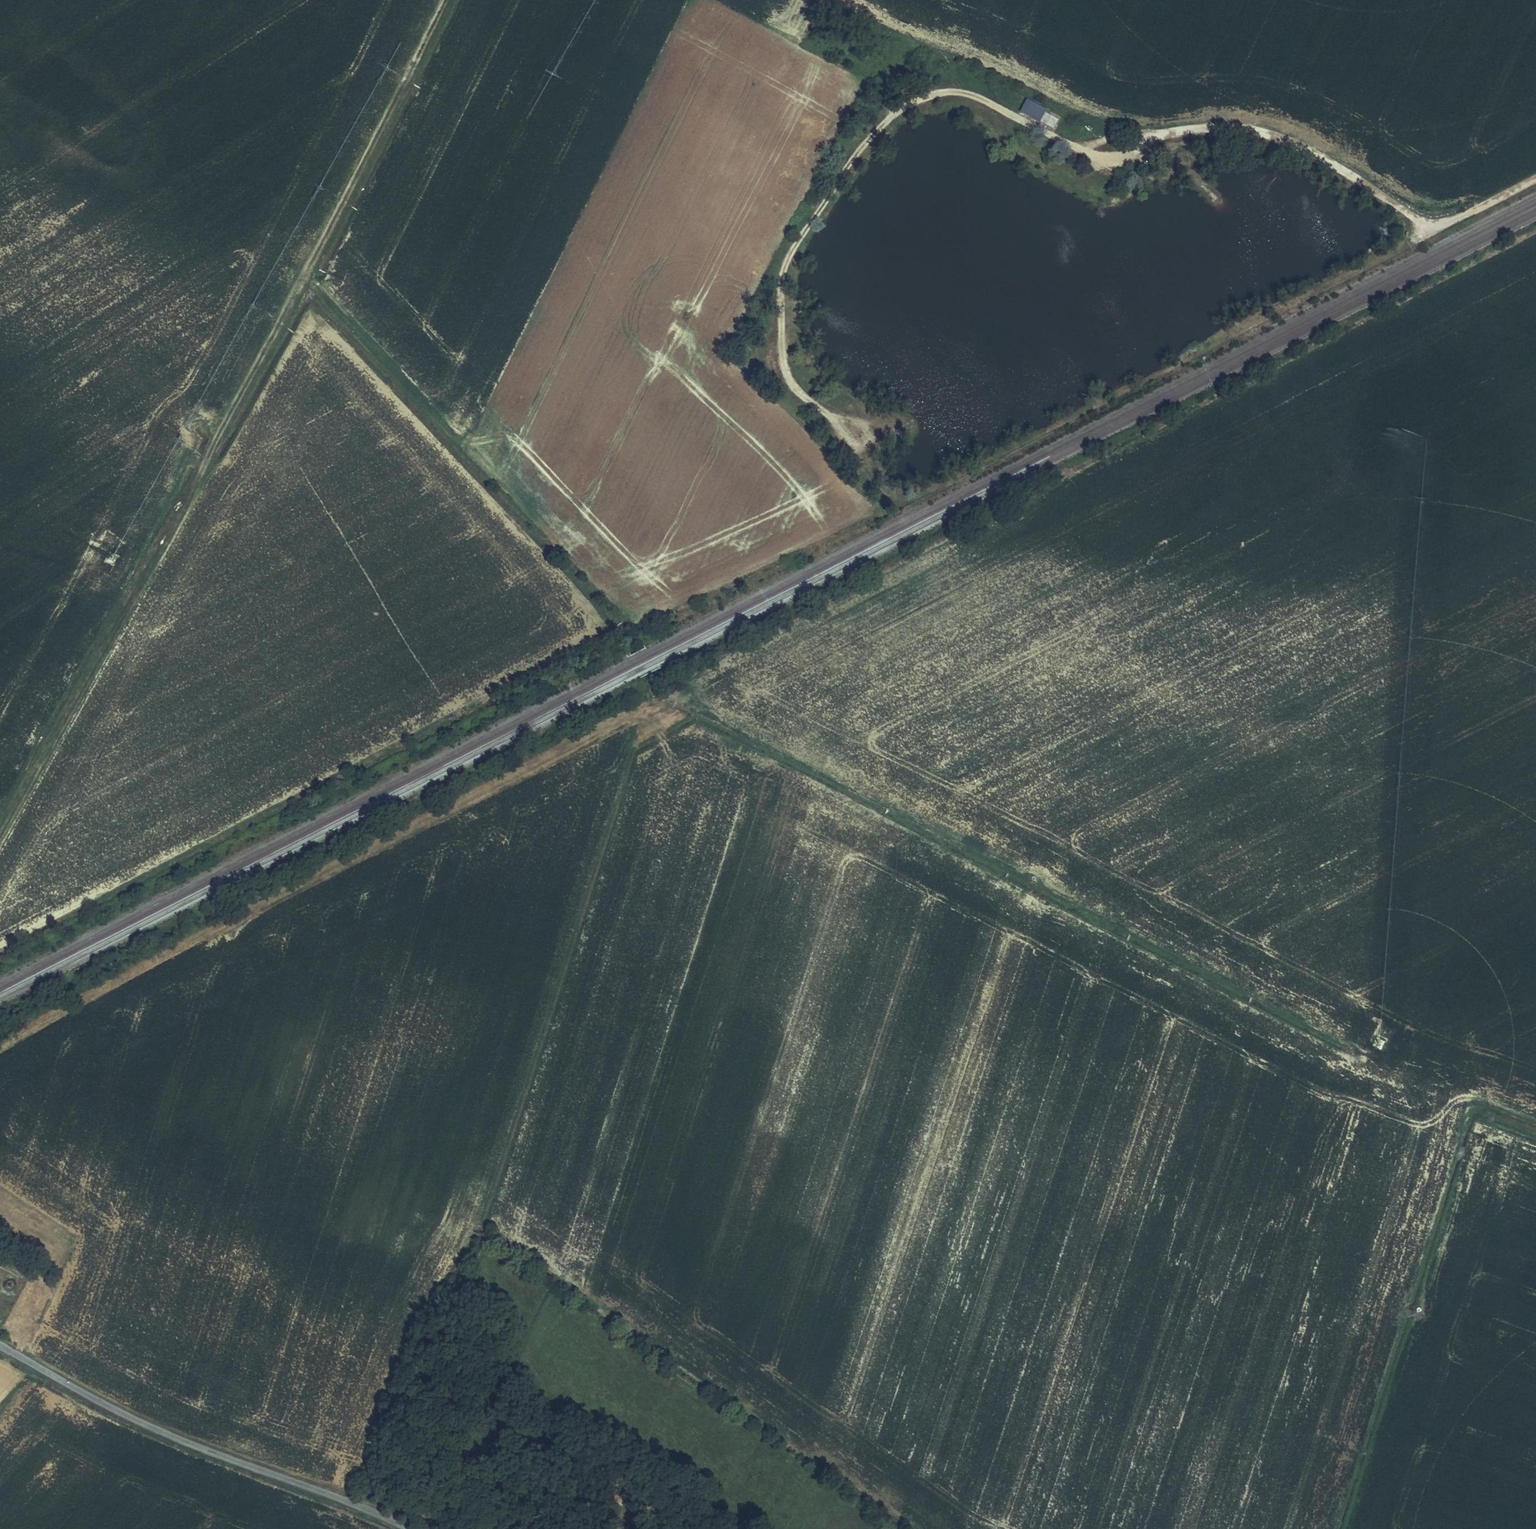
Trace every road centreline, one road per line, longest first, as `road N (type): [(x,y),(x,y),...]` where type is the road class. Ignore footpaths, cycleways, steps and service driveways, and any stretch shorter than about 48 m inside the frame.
road 1 (track): [(893,504),(842,430),(787,373),(779,290),(787,257),(833,188),(879,125),(915,99),(959,91),(1072,142),(1216,128),(1258,132),(1437,222),(1535,178)]
road 2 (track): [(0,833),(303,285),(449,0)]
road 3 (unclassified): [(416,1528),(157,1427),(0,1345)]

